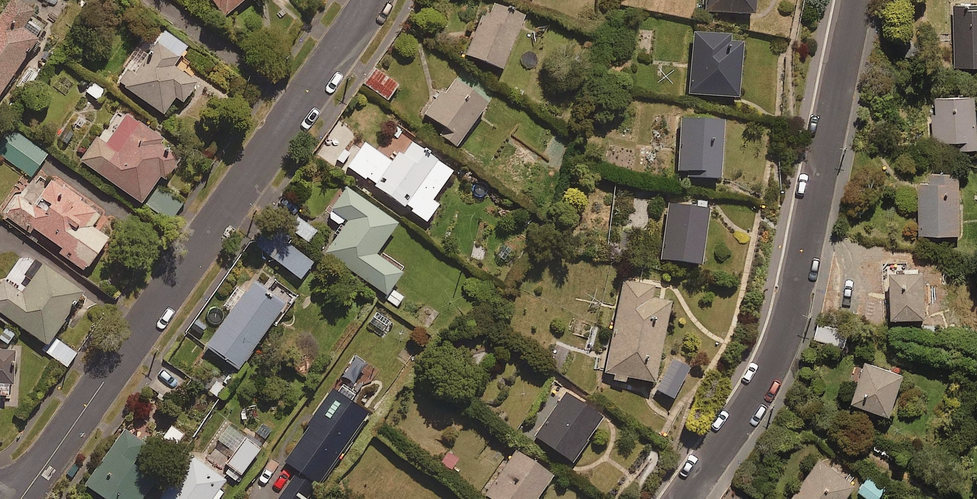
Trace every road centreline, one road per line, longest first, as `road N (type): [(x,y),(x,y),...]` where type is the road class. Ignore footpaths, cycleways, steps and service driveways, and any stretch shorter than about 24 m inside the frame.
road 1 (residential): [(18,498),(376,0)]
road 2 (residential): [(681,498),(780,359),(862,0)]

